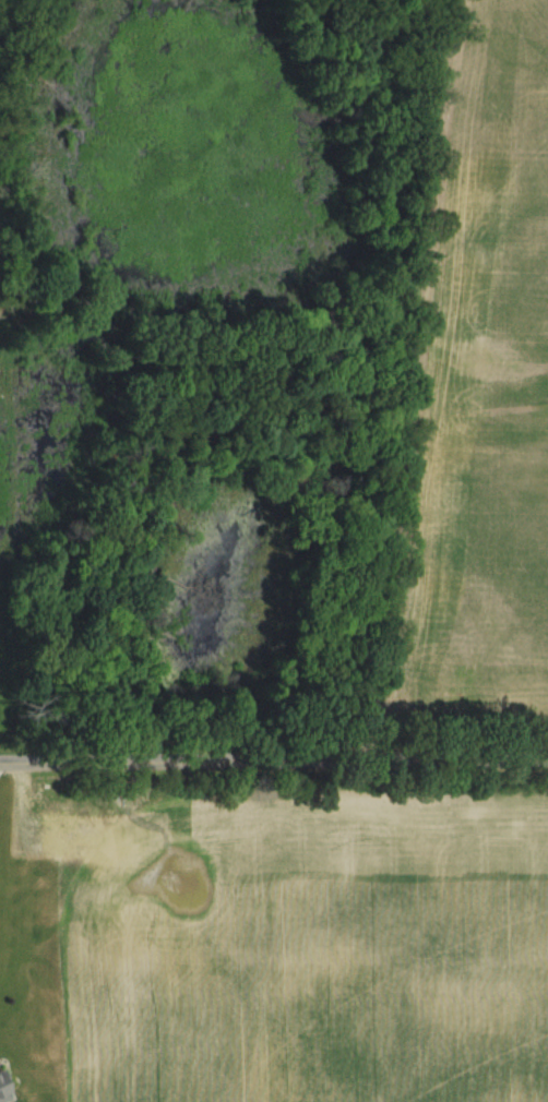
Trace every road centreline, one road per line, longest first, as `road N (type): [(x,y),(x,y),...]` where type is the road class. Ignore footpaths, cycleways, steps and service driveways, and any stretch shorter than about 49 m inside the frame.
road 1 (residential): [(0,760),(547,758)]

